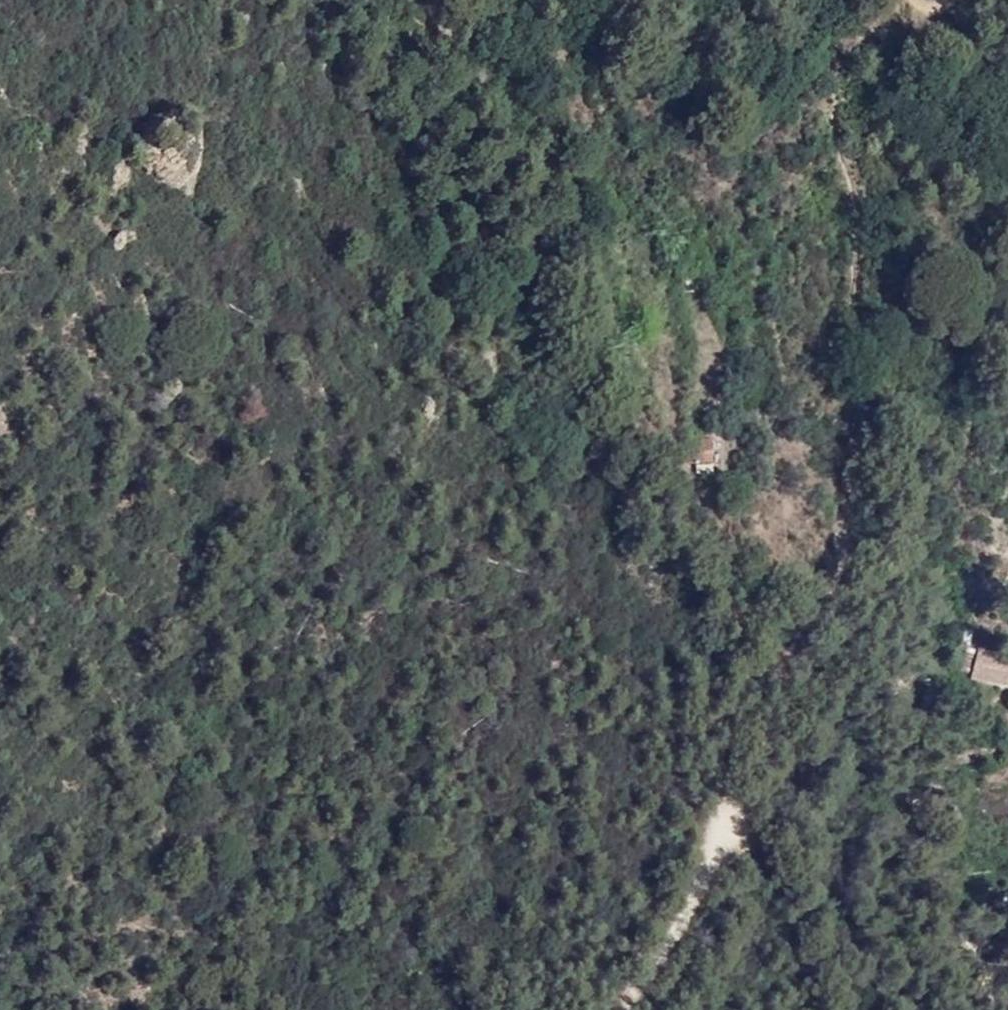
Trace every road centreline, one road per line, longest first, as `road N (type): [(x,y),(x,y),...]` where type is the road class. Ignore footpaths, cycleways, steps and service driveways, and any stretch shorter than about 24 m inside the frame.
road 1 (track): [(887,0),(836,61),(824,93),(851,213),(848,302),(859,417),(831,565),(728,706),(718,822),(677,927),(617,1009)]

